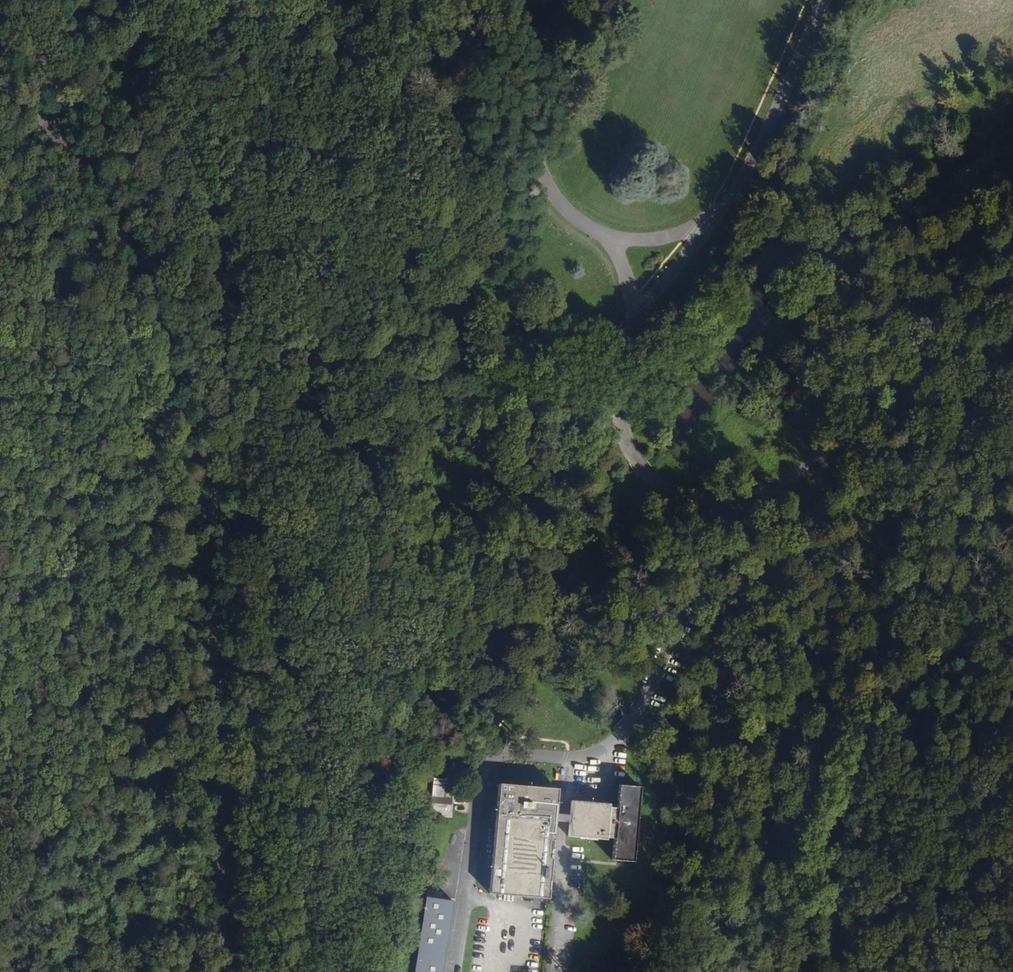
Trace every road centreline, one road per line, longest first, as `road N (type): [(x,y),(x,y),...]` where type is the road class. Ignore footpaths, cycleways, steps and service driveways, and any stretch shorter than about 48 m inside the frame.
road 1 (secondary): [(1012,604),(881,711),(845,752),(823,819),(827,909),(841,971)]

